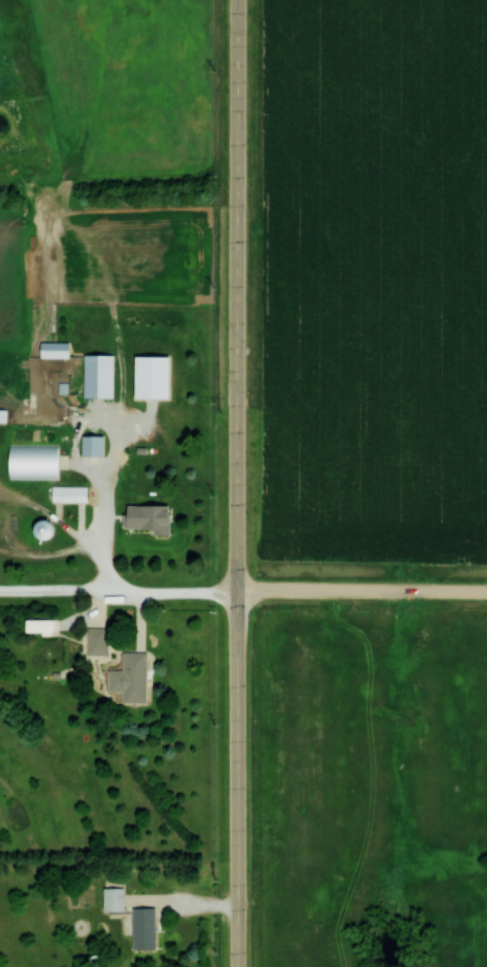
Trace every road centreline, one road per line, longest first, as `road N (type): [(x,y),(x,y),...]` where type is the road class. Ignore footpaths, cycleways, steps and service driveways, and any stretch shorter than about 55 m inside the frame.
road 1 (tertiary): [(239,966),(237,0)]
road 2 (residential): [(486,595),(238,594)]
road 3 (residential): [(238,594),(0,593)]

